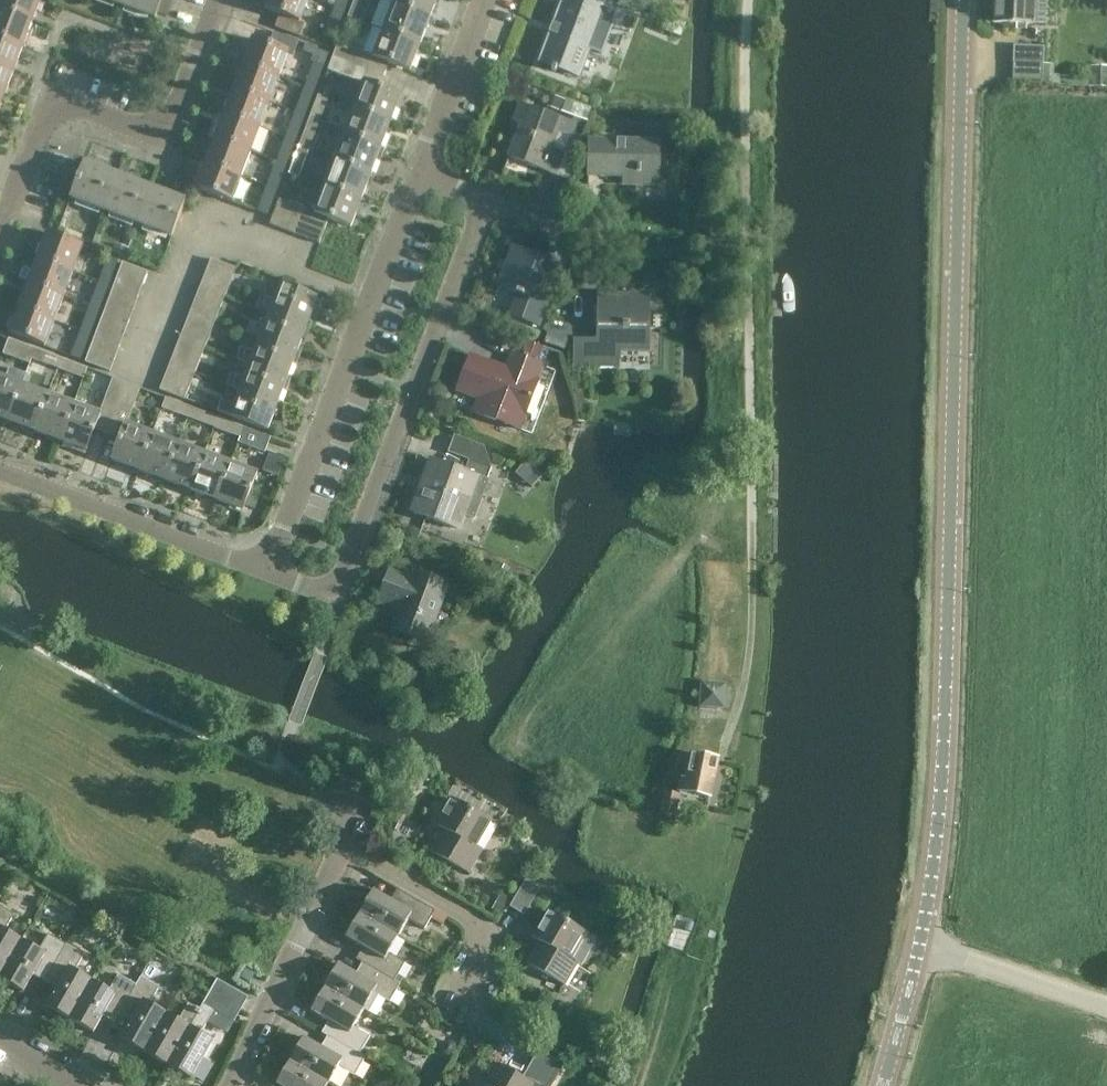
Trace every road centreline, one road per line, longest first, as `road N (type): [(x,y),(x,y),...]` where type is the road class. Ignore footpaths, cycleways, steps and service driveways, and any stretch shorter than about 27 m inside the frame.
road 1 (tertiary): [(883,1085),(919,946),(943,803),(965,0)]
road 2 (residential): [(337,594),(484,199)]
road 3 (residential): [(265,566),(418,174)]
road 4 (residential): [(0,224),(52,97),(164,138),(219,0)]
road 5 (residential): [(752,559),(747,242)]
road 6 (residential): [(265,566),(0,468)]
road 7 (residential): [(232,1085),(345,848)]
road 8 (residential): [(749,0),(747,242)]
road 9 (residential): [(345,848),(484,927),(459,1000)]
road 10 (track): [(919,946),(1106,1006)]
road 11 (residential): [(484,199),(574,231),(674,242)]
road 12 (residential): [(418,174),(484,0)]

